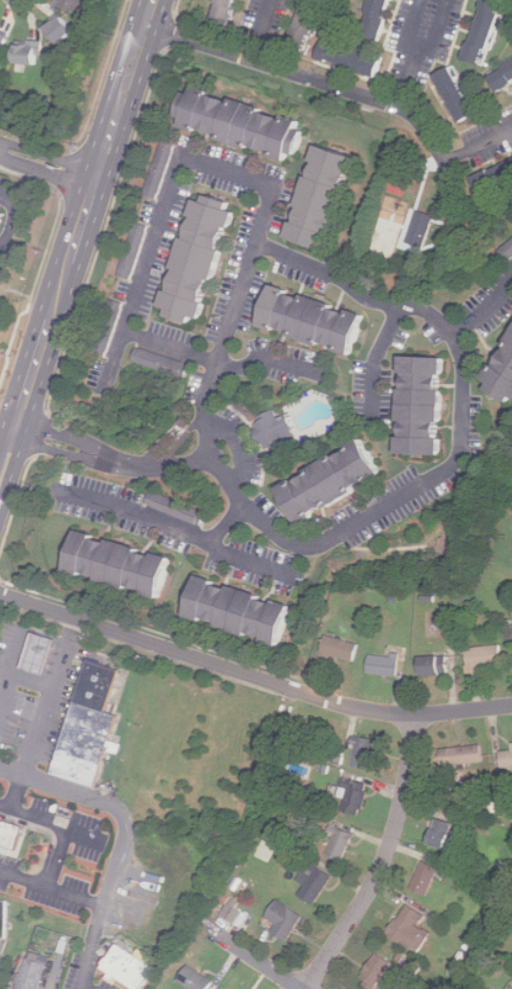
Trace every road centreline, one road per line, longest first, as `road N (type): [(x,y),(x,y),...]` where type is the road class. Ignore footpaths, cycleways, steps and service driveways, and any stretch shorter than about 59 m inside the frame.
road 1 (residential): [(232,485),(212,458),(205,413),(256,248),(339,277),(366,297),(428,311),(452,334),(463,419),(452,467),(324,543),(301,547),(280,538),(232,485)]
road 2 (residential): [(511,706),(413,715),(364,710),(0,593)]
road 3 (primary): [(19,422),(155,0)]
road 4 (residential): [(218,364),(121,334),(180,164),(265,190),(255,250)]
road 5 (residential): [(146,25),(410,112),(450,176),(448,246)]
road 6 (residential): [(413,715),(390,845),(305,988)]
road 7 (residential): [(212,458),(137,469),(19,422)]

